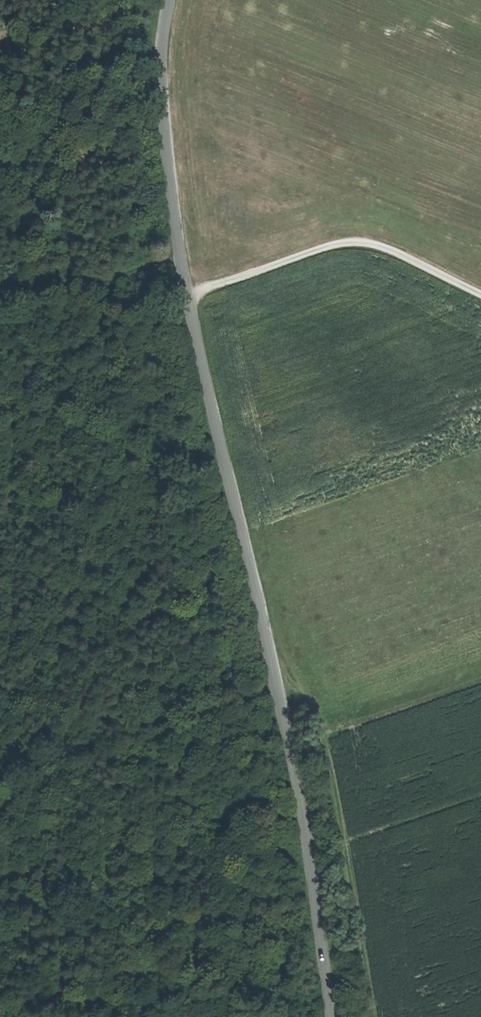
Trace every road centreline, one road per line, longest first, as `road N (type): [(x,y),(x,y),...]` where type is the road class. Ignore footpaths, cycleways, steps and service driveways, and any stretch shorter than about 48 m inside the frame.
road 1 (unclassified): [(168,0),(159,88),(181,262),(278,687),(330,1016)]
road 2 (track): [(291,1016),(252,709),(278,687)]
road 3 (track): [(187,294),(352,241),(480,296)]

